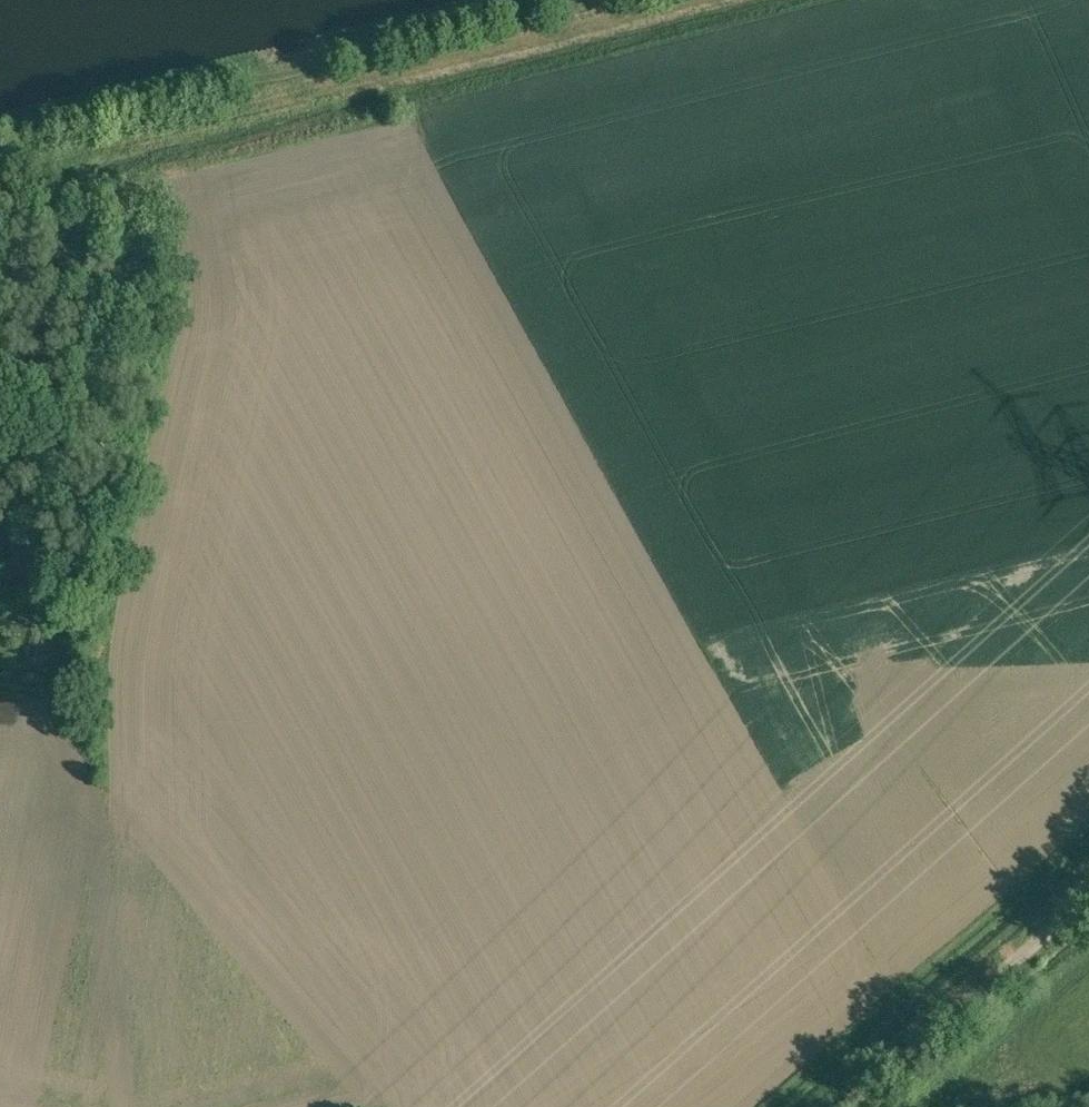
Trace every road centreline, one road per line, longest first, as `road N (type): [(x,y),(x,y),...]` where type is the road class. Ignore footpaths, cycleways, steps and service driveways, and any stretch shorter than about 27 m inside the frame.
road 1 (unclassified): [(836,1106),(1088,887)]

